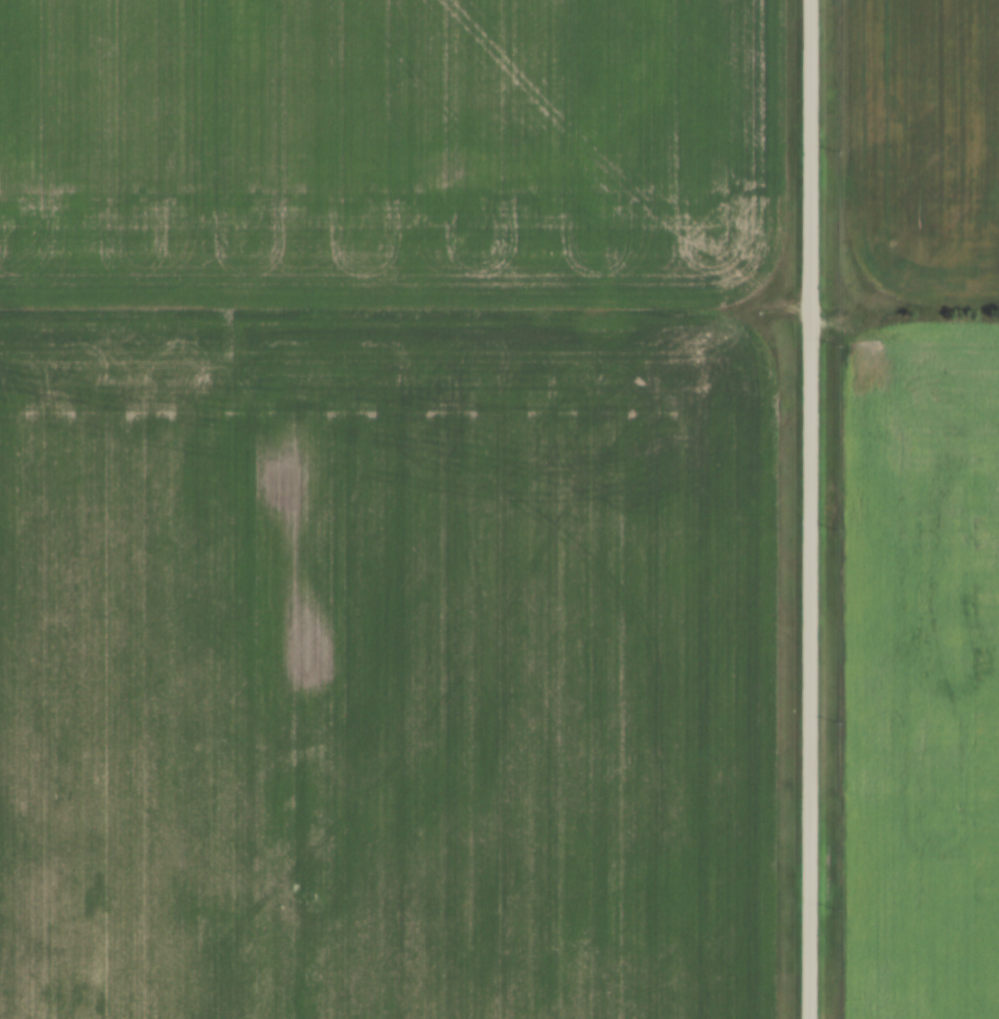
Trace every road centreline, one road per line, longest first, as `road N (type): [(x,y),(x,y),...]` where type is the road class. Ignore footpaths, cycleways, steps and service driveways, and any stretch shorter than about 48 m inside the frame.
road 1 (residential): [(809,1018),(810,0)]

